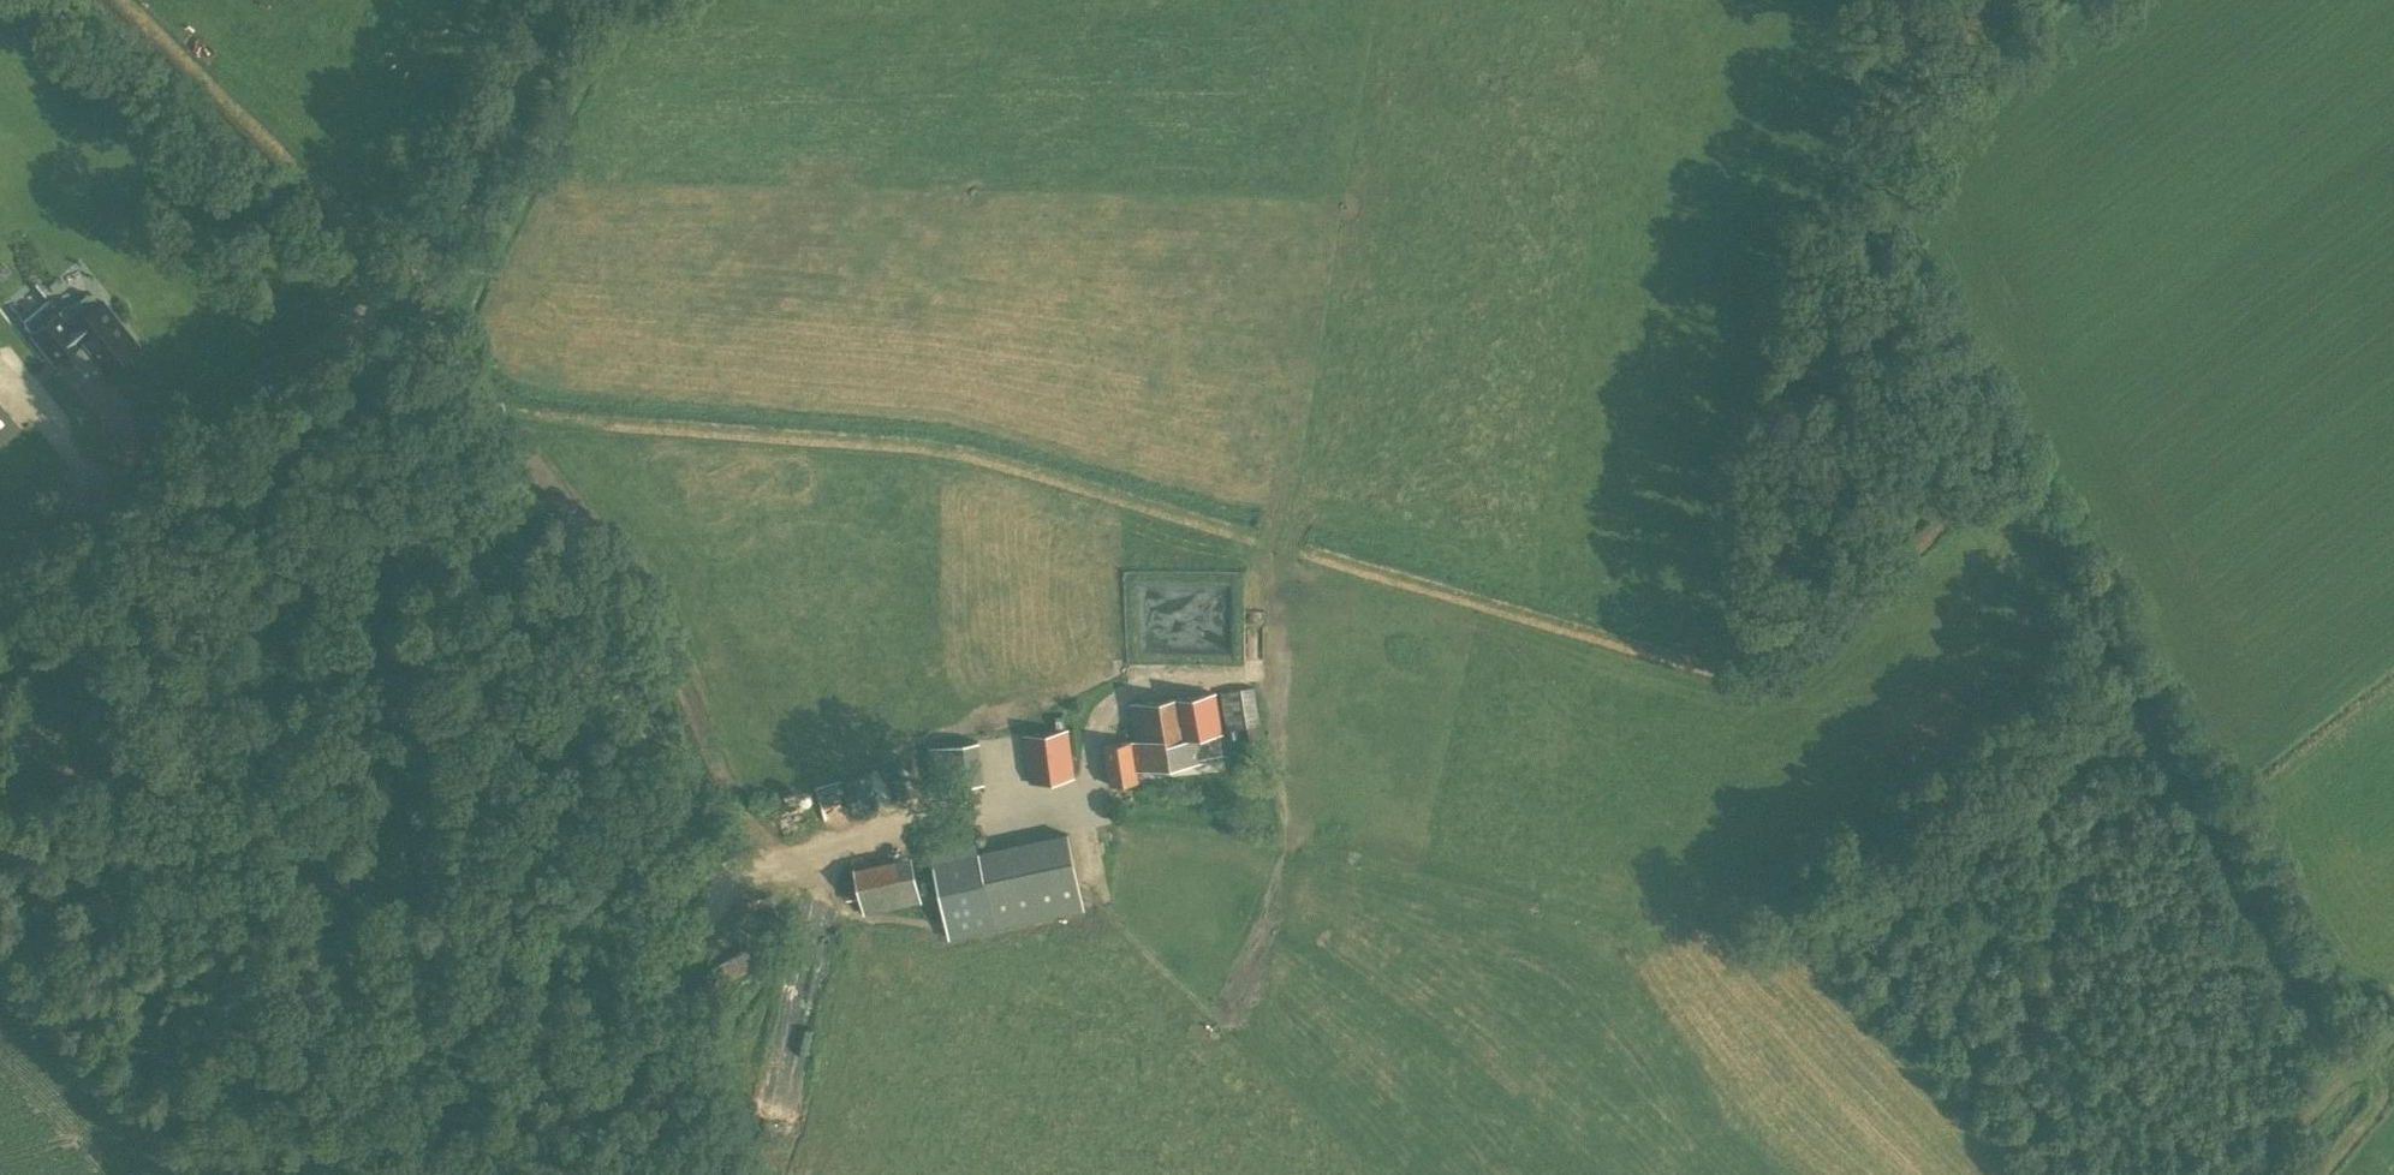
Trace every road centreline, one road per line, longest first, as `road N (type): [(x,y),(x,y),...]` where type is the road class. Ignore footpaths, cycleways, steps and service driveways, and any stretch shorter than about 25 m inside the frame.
road 1 (track): [(327,332),(589,614),(687,842),(726,870),(906,822)]
road 2 (tertiary): [(0,559),(302,361),(390,284),(560,0)]
road 3 (track): [(2270,1174),(2312,1114),(2393,1039)]

